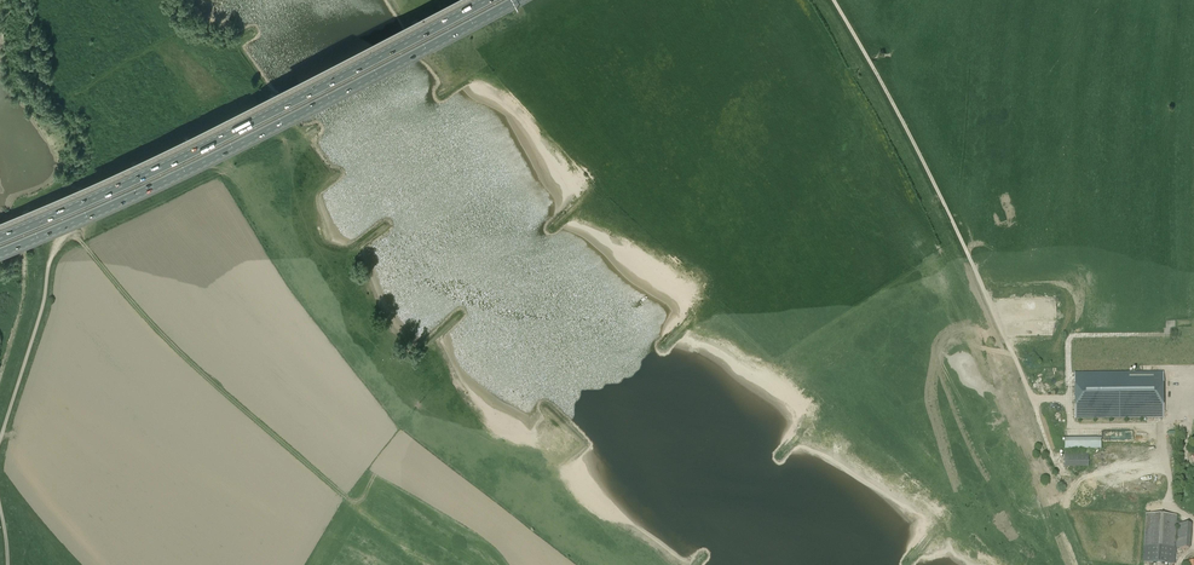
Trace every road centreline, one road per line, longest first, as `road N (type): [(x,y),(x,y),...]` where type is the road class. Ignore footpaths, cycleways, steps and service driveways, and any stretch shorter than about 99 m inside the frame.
road 1 (trunk): [(0,251),(506,0)]
road 2 (trunk): [(480,0),(0,237)]
road 3 (track): [(349,500),(208,379),(80,239),(64,240),(53,255)]

